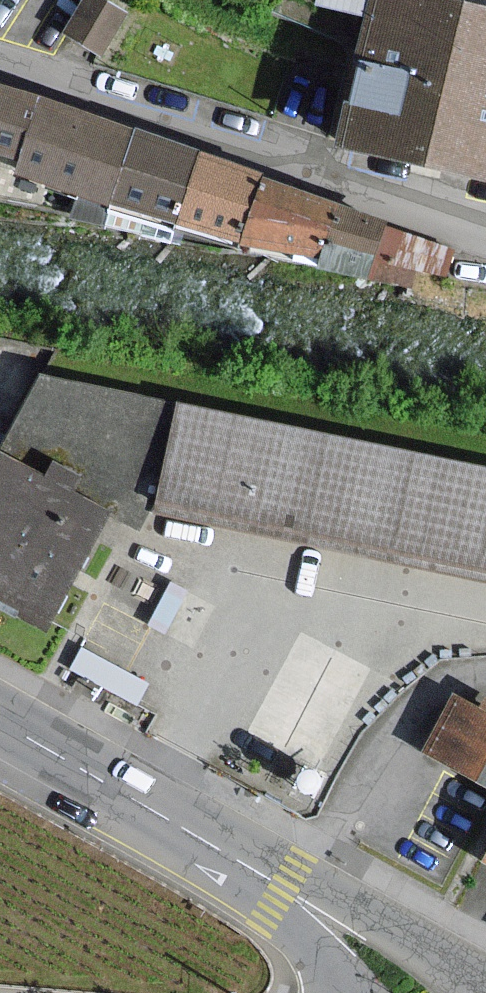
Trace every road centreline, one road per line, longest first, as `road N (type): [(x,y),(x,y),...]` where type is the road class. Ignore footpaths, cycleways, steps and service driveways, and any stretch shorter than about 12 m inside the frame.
road 1 (residential): [(485,233),(0,66)]
road 2 (primary): [(0,728),(295,899)]
road 3 (primary): [(485,983),(418,939),(295,899)]

